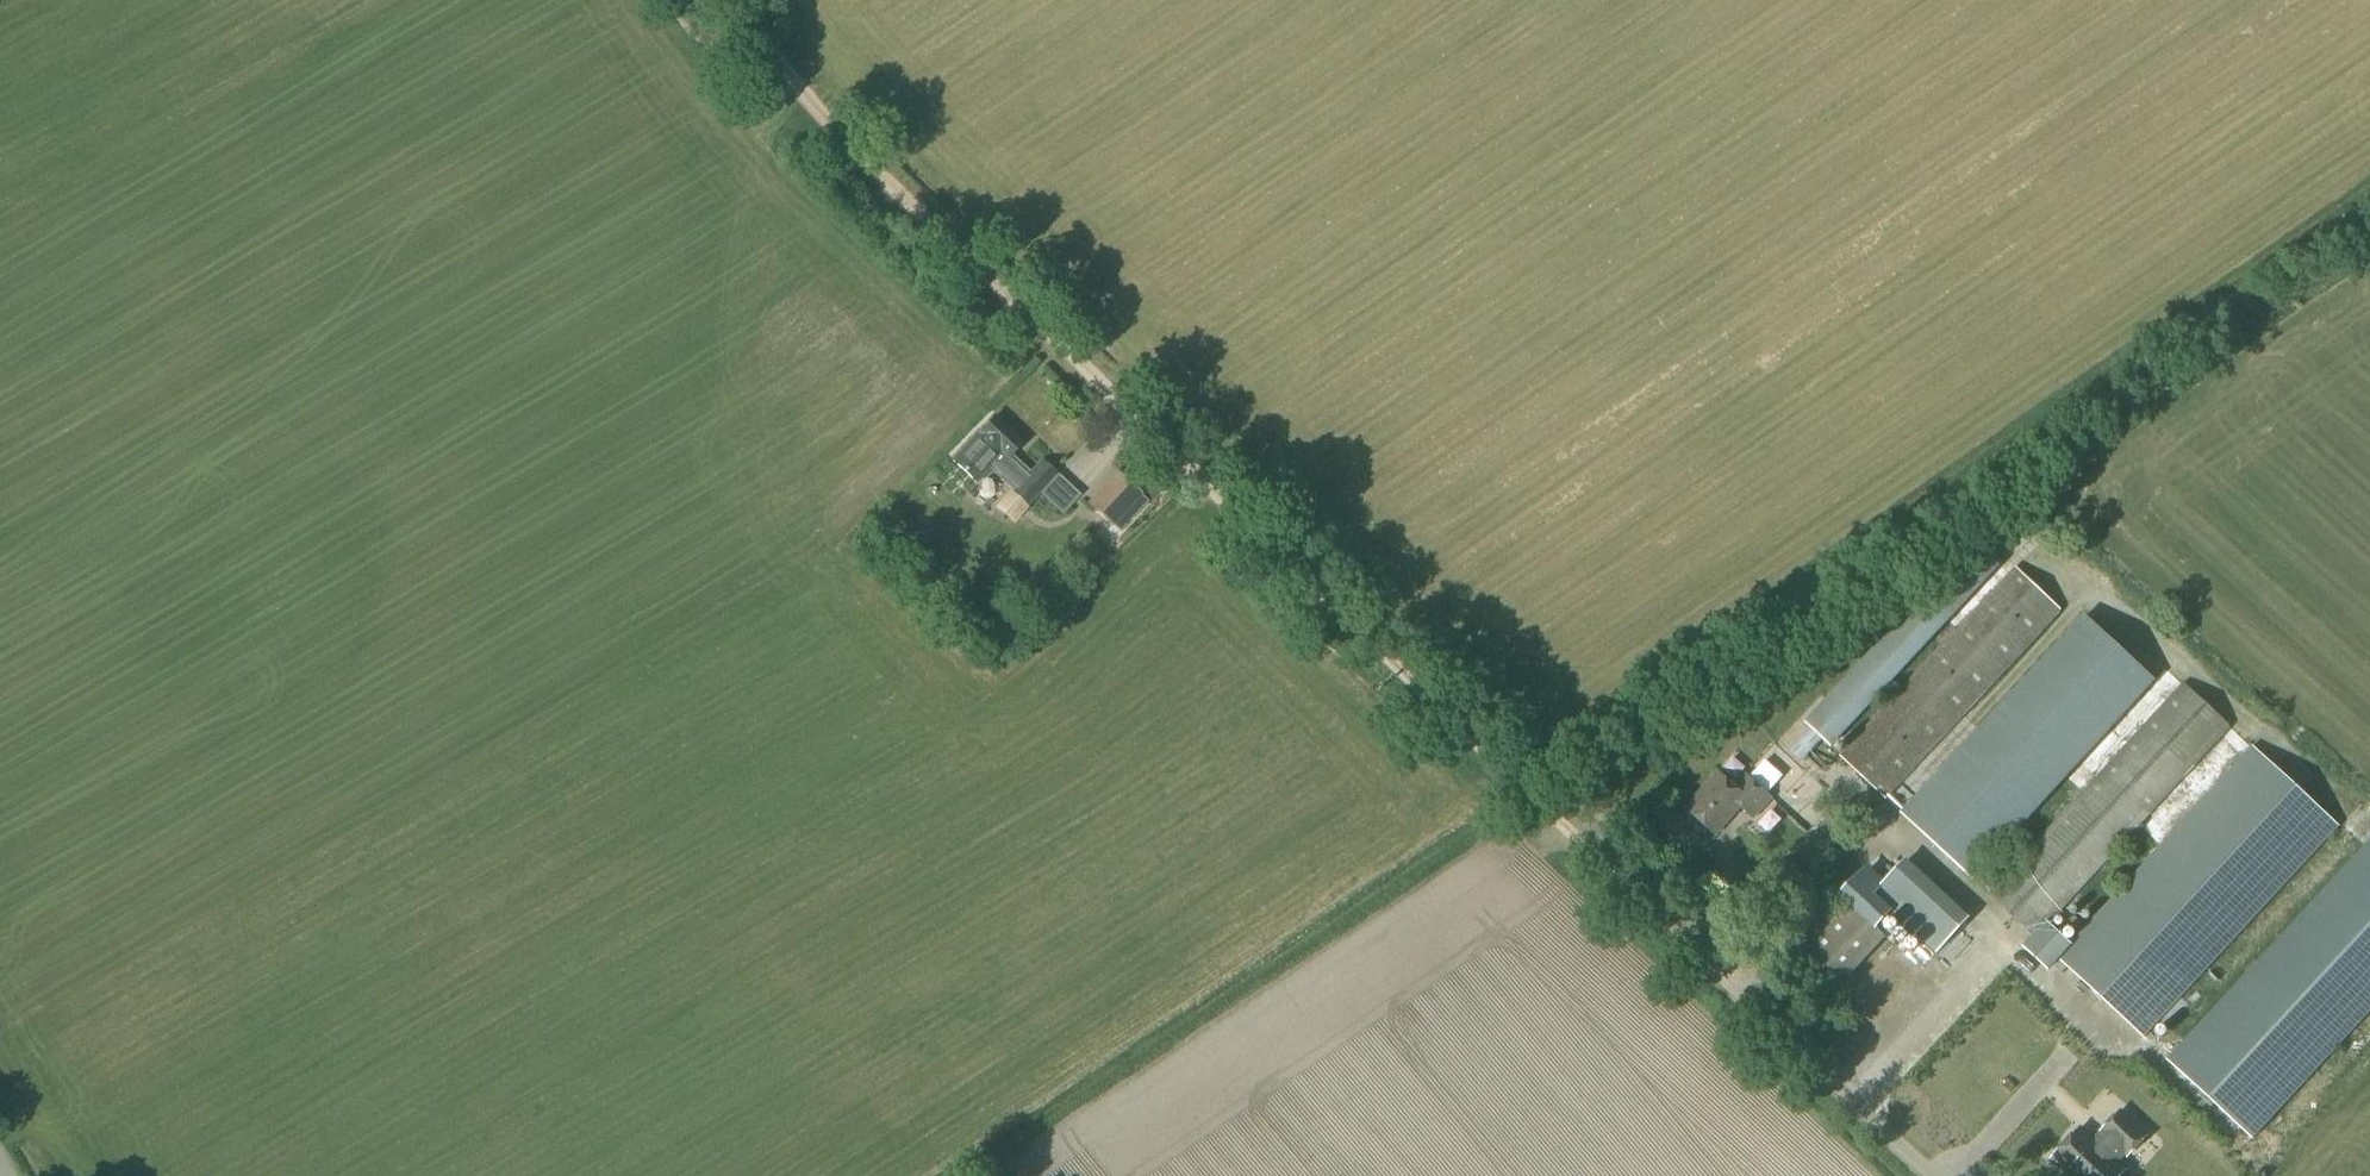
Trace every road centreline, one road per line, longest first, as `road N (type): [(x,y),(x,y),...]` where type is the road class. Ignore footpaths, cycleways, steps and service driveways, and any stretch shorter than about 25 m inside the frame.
road 1 (track): [(728,0),(796,102),(1711,968)]
road 2 (unclassified): [(1929,1175),(1711,968)]

